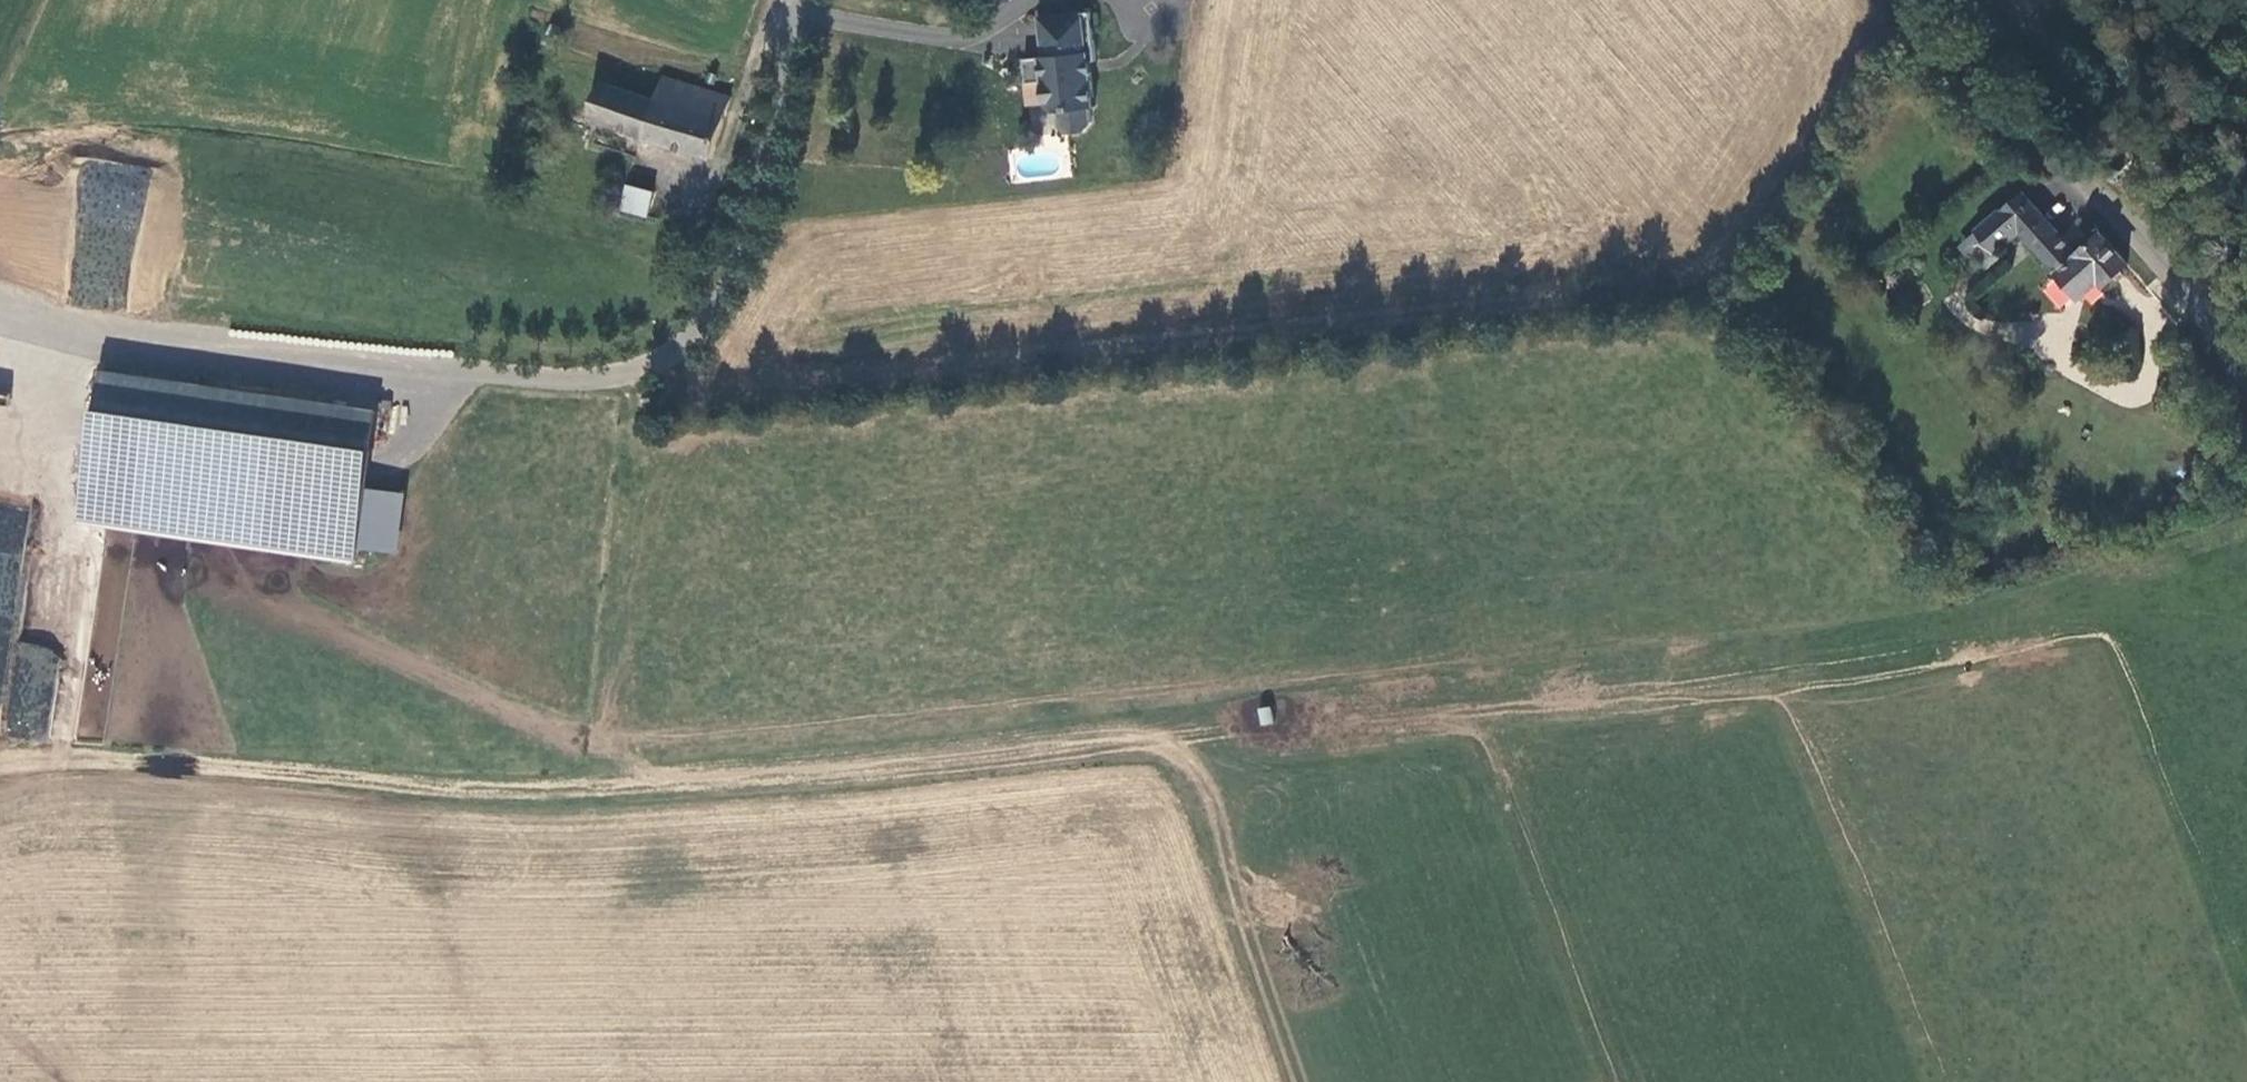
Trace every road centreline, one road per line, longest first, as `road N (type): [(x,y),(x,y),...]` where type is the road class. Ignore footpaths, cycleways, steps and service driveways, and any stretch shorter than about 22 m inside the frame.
road 1 (unclassified): [(2246,372),(2076,157),(1922,0)]

